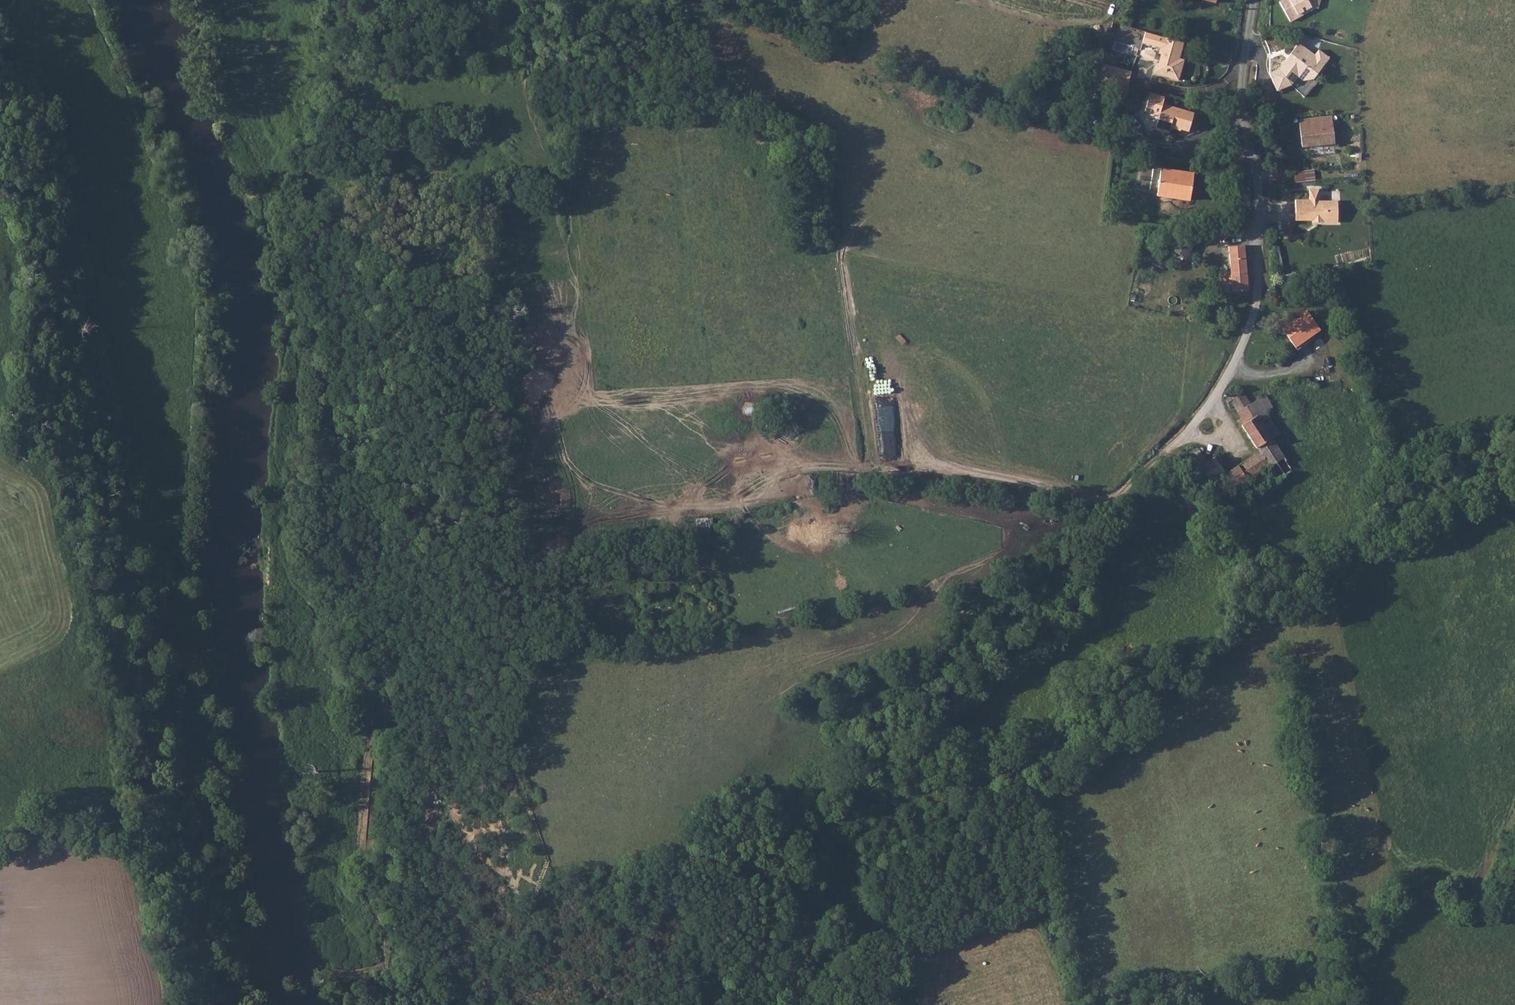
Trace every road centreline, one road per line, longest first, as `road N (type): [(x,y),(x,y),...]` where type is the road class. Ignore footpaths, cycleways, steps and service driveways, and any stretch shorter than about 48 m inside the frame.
road 1 (unclassified): [(1254,0),(1242,111),(1258,298),(1216,397),(1175,447)]
road 2 (track): [(1107,499),(859,467)]
road 3 (track): [(1175,447),(1190,497),(1246,576)]

